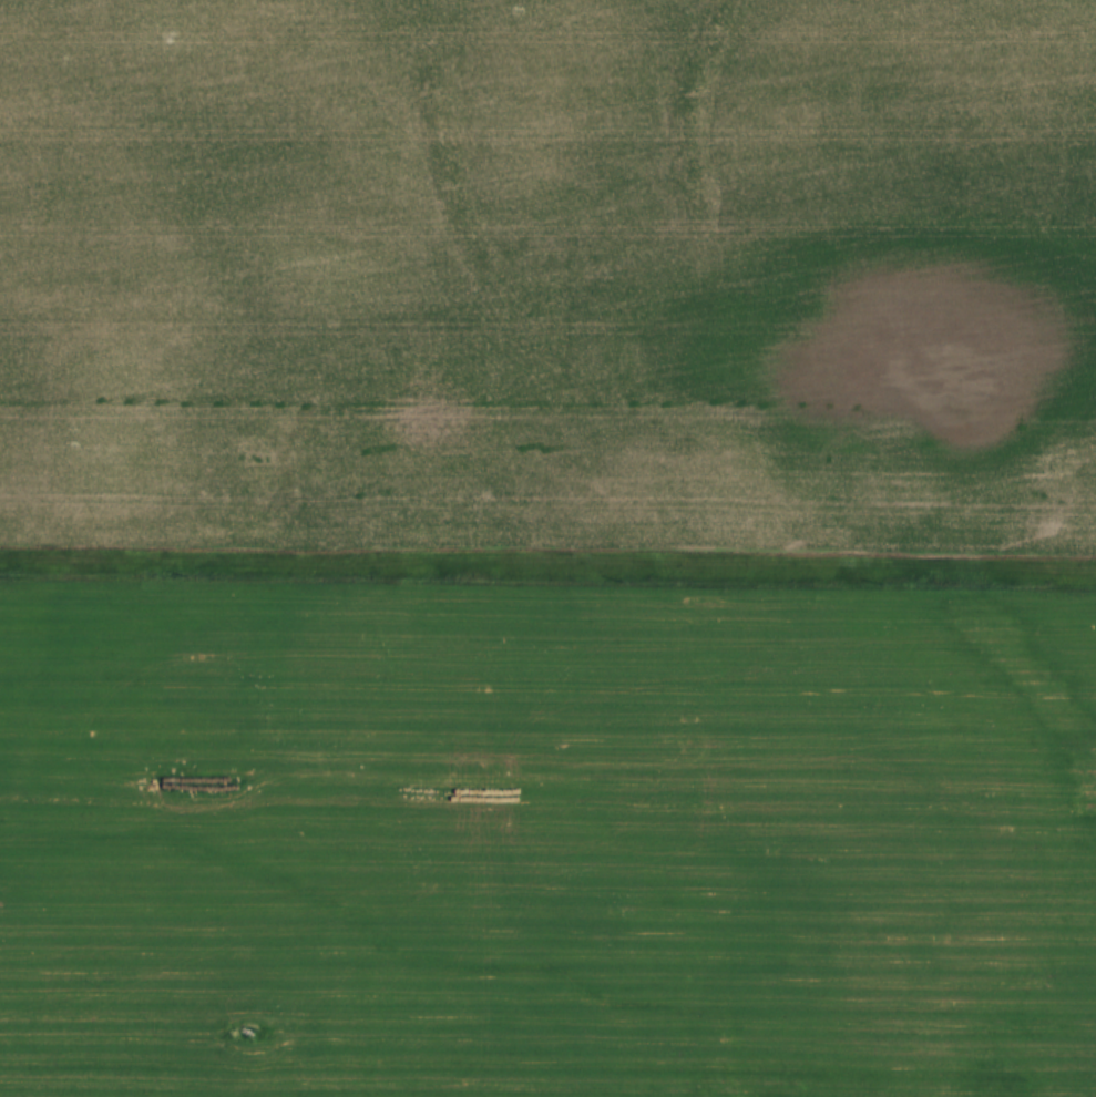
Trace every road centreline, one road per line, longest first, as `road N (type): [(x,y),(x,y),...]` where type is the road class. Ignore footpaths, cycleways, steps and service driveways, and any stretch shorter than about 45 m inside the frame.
road 1 (residential): [(1095,565),(0,553)]

